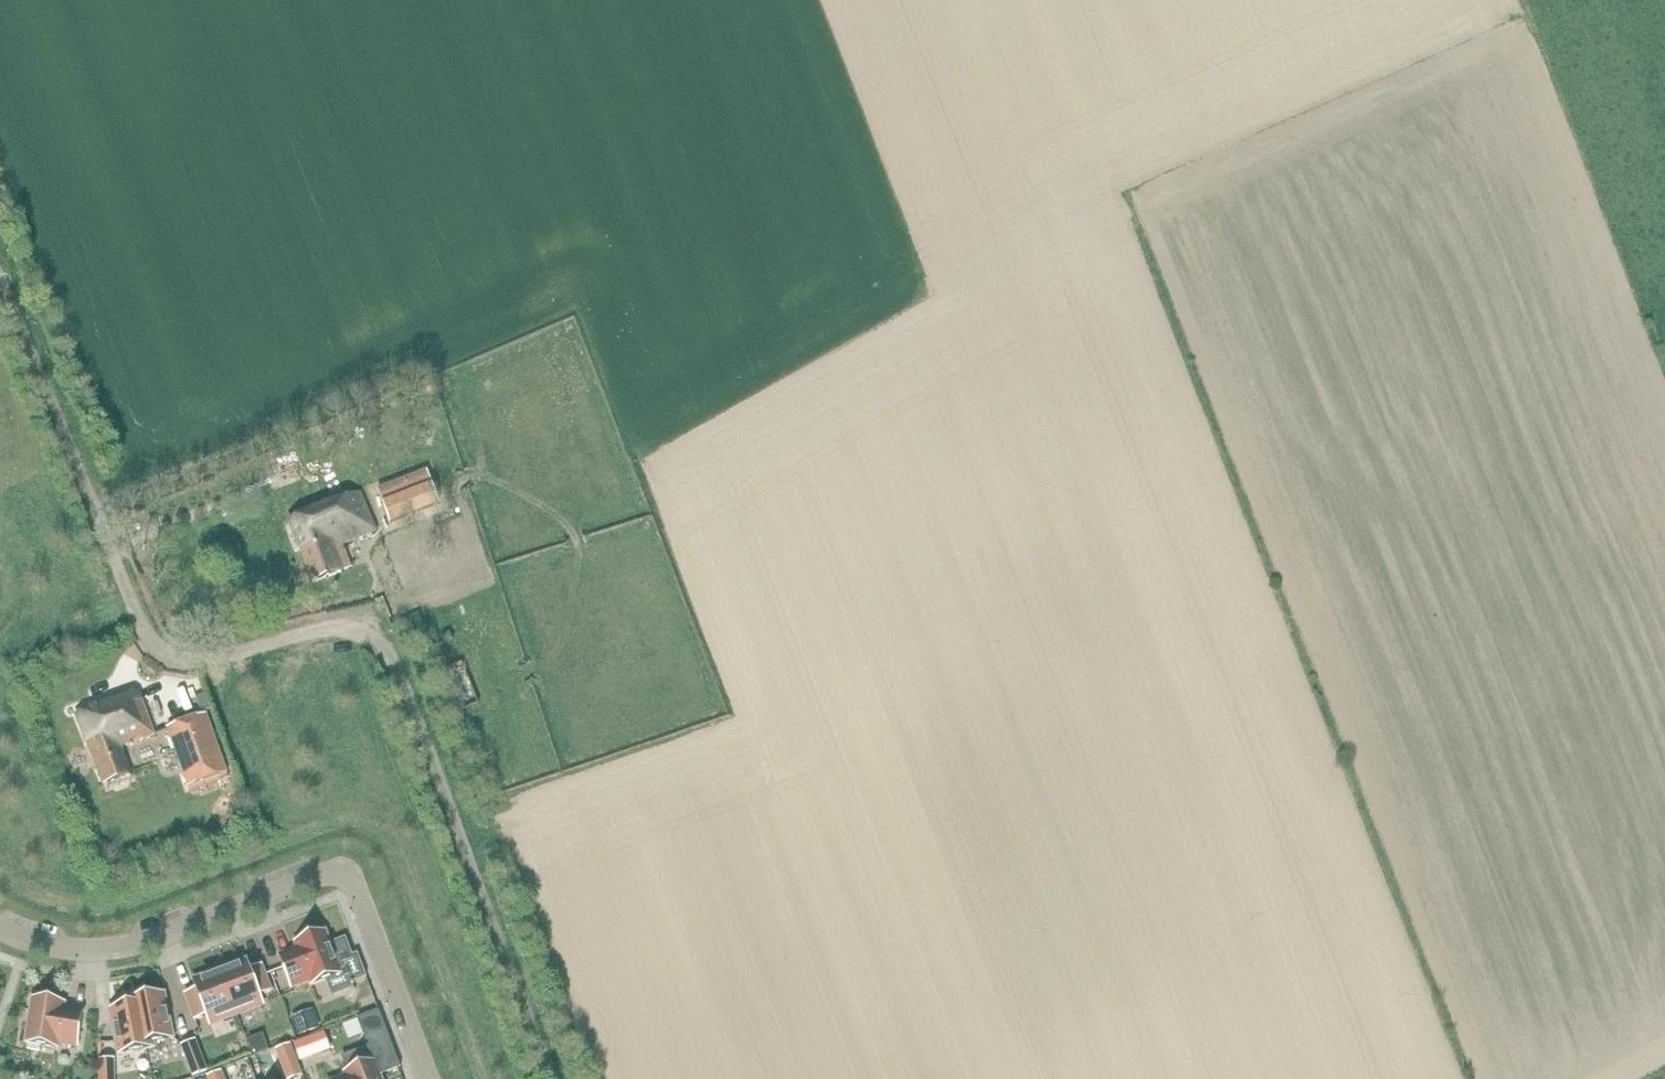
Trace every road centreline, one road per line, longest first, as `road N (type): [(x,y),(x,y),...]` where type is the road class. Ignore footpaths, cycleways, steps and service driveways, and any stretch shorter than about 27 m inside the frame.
road 1 (unclassified): [(551,1078),(389,655),(346,630),(204,660),(177,659),(155,644),(0,273)]
road 2 (residential): [(0,929),(67,948),(122,947),(343,872),(428,1078)]

